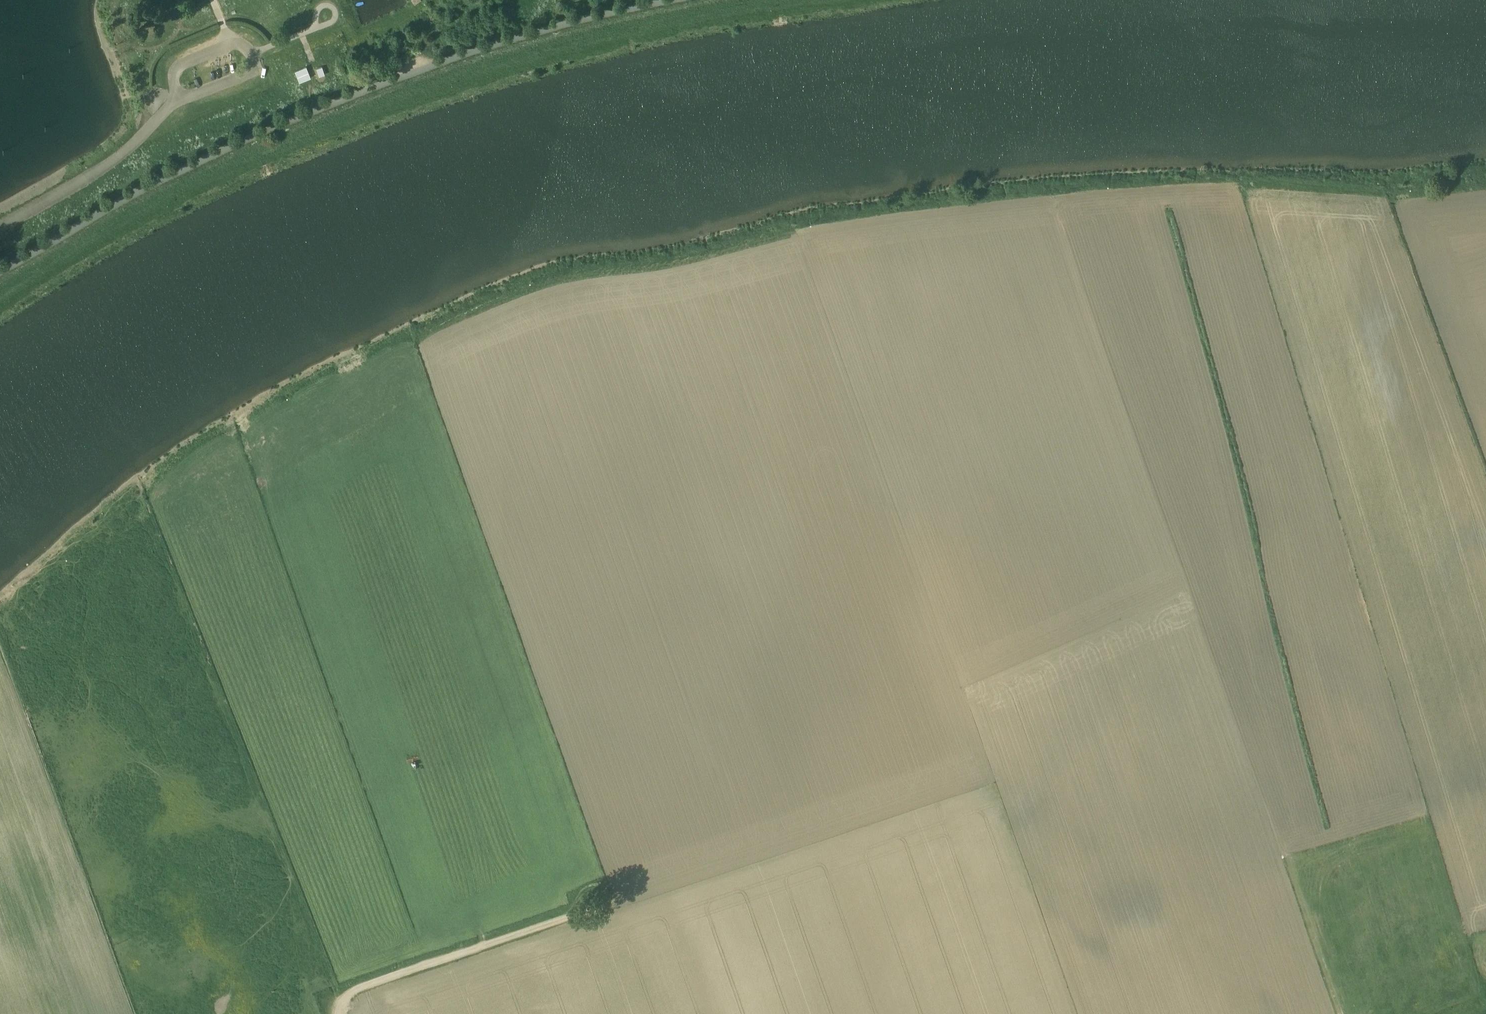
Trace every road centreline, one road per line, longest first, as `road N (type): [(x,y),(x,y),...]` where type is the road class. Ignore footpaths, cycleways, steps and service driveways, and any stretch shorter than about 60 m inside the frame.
road 1 (unclassified): [(0,270),(125,196),(366,88),(556,25),(666,0)]
road 2 (track): [(345,1013),(346,998),(361,989),(610,905)]

